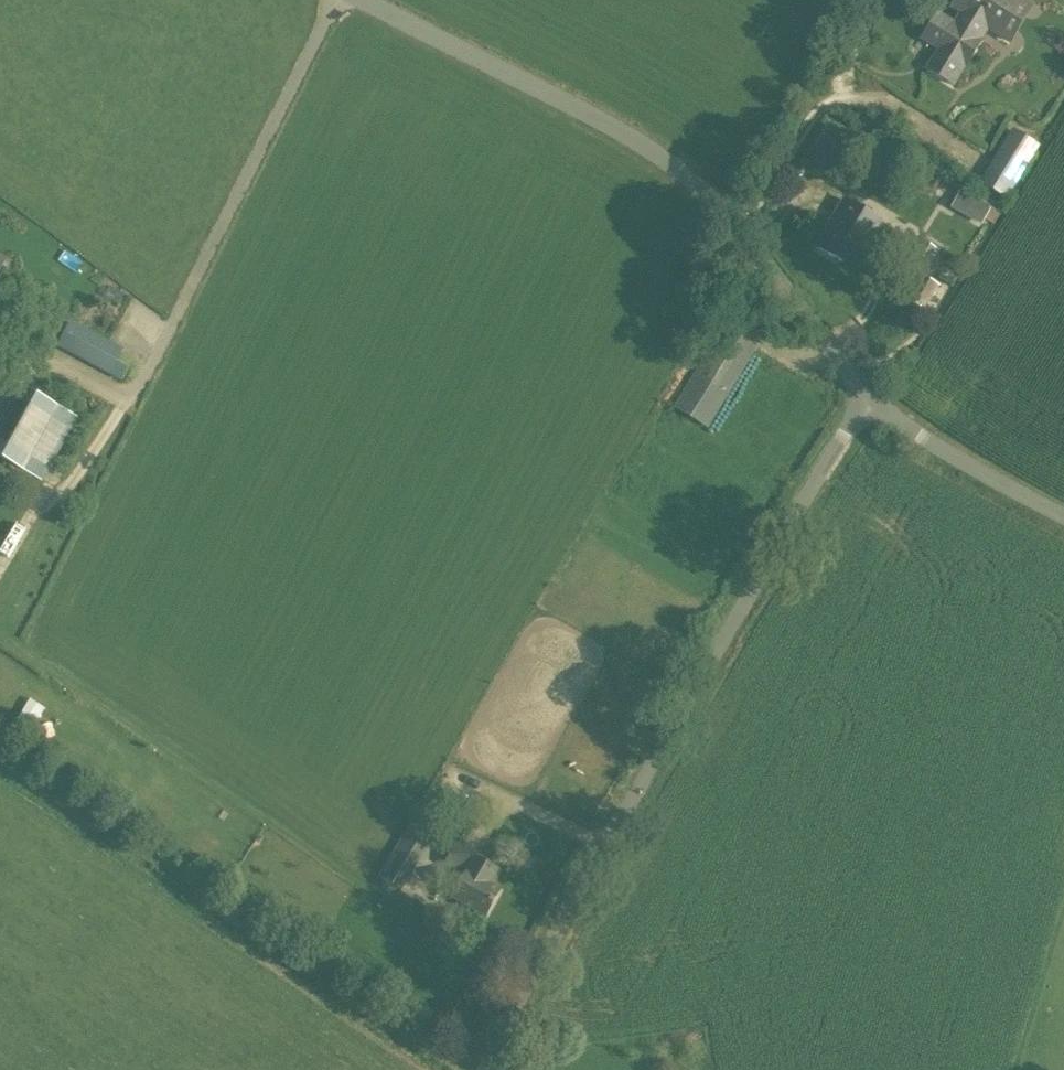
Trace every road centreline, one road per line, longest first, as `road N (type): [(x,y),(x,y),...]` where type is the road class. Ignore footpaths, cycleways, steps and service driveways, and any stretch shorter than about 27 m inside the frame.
road 1 (unclassified): [(484,1069),(865,393)]
road 2 (unclassified): [(865,393),(737,222),(648,148),(363,0)]
road 3 (unclassified): [(1063,526),(865,393)]

